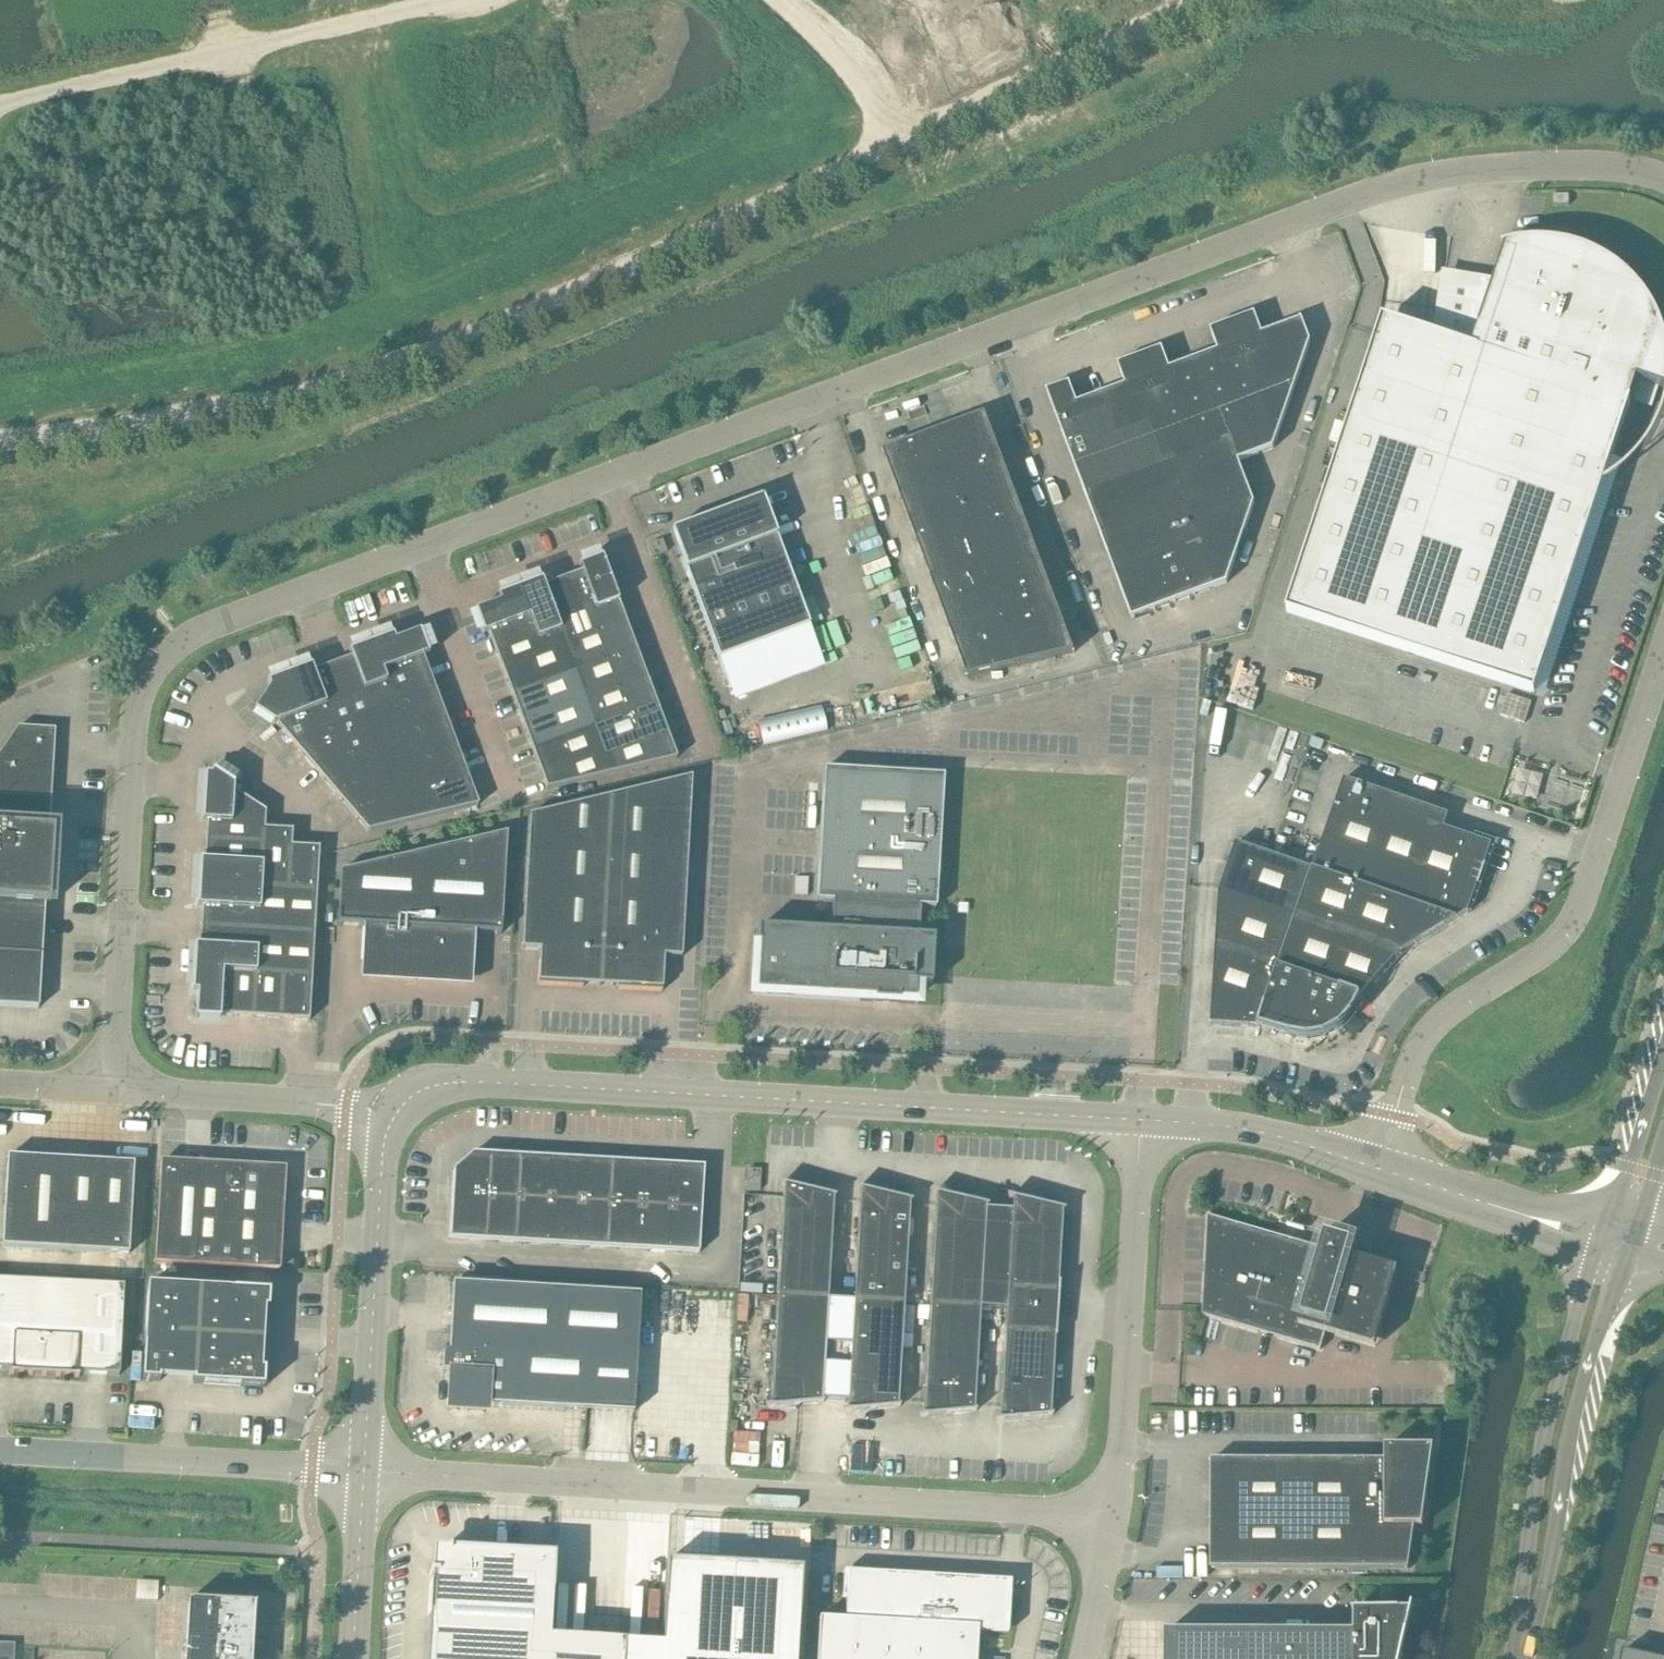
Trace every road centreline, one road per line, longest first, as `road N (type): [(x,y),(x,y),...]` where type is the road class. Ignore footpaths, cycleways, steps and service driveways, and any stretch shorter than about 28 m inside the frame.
road 1 (unclassified): [(1663,185),(1593,168),(1398,185),(191,633),(146,677),(134,715),(115,966),(116,1092)]
road 2 (tertiary): [(387,1115),(406,1091),(433,1084),(1136,1119)]
road 3 (unclassified): [(1111,1519),(360,1477)]
road 4 (unclassified): [(1375,1168),(1424,1031),(1572,920),(1663,652)]
road 5 (unclassified): [(1136,1119),(1111,1519)]
road 6 (tertiary): [(1597,1254),(1546,1439),(1525,1630)]
road 7 (tertiary): [(1525,1630),(1633,1263)]
road 8 (tertiary): [(360,1477),(387,1115)]
road 9 (tertiary): [(0,1453),(360,1477)]
road 10 (unclassified): [(116,1092),(387,1115)]
road 11 (tertiary): [(1136,1119),(1212,1123),(1375,1168)]
road 12 (tertiary): [(1663,1030),(1611,1217)]
road 13 (tertiary): [(352,1658),(360,1477)]
road 14 (unclassified): [(1111,1519),(1082,1658)]
road 15 (tertiary): [(1375,1168),(1511,1208)]

